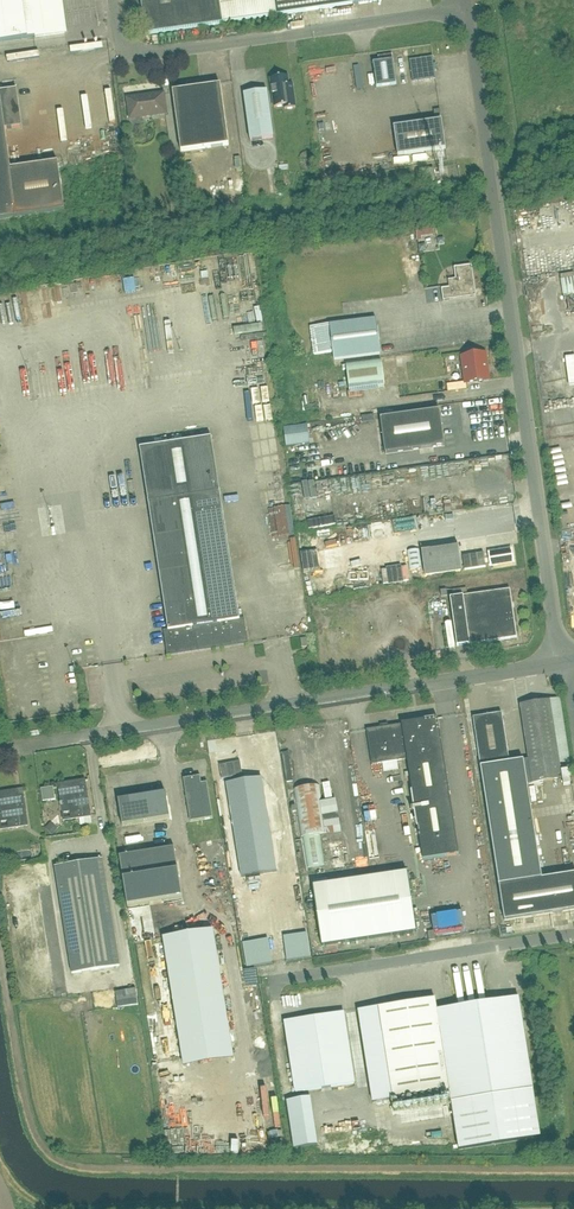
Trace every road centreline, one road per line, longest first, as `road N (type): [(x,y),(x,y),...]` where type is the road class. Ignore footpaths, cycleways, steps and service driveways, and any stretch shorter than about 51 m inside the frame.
road 1 (unclassified): [(560,664),(469,9)]
road 2 (unclassified): [(2,751),(560,664)]
road 3 (unclassified): [(469,9),(137,55),(125,45),(118,0)]
road 4 (unclassified): [(274,998),(289,978),(573,935)]

